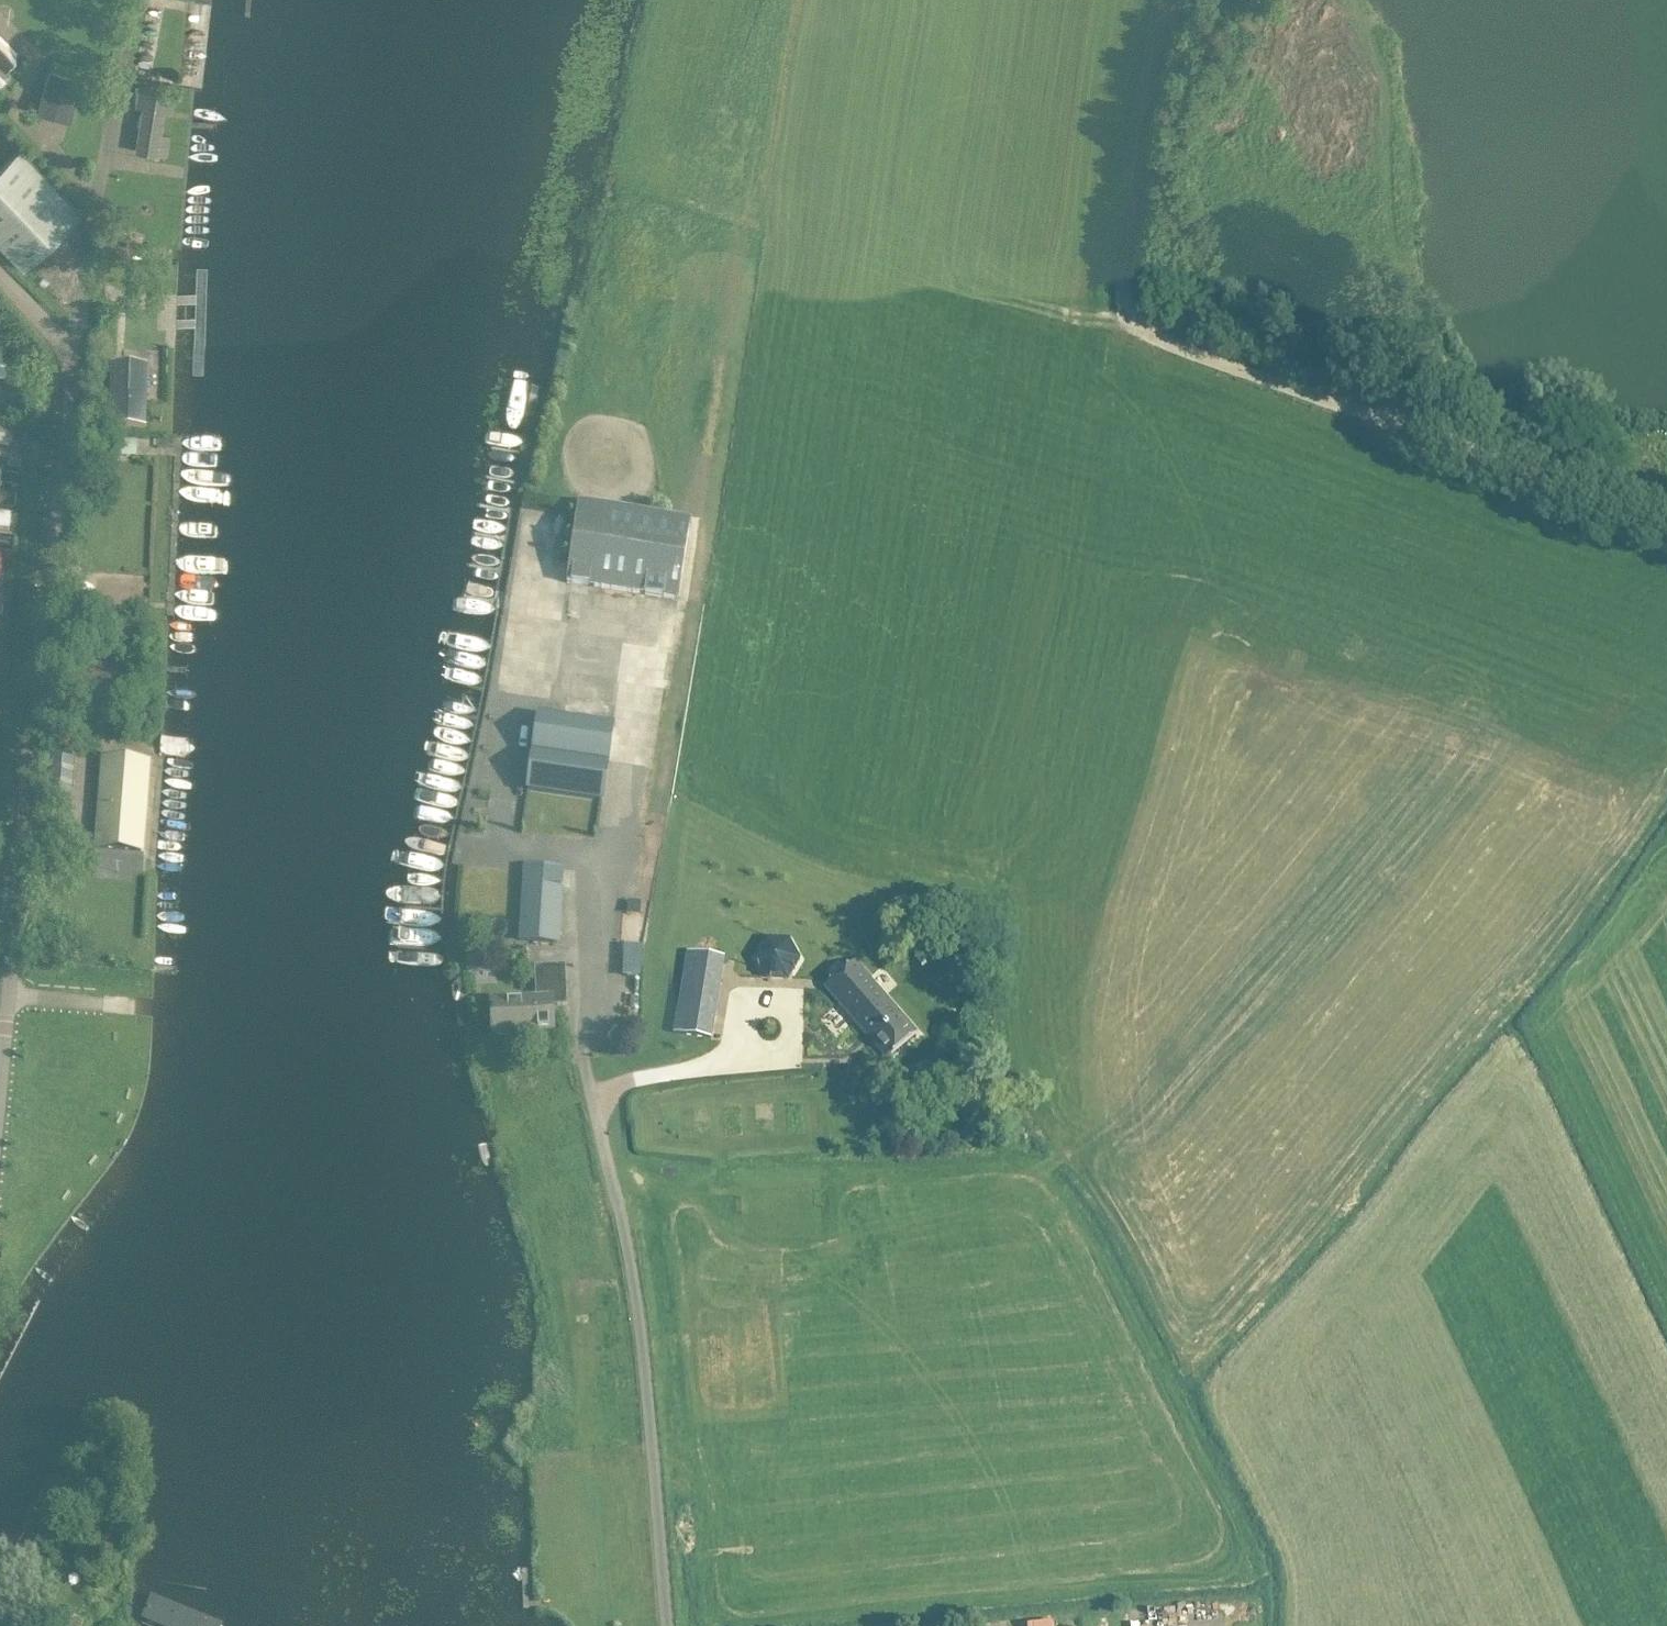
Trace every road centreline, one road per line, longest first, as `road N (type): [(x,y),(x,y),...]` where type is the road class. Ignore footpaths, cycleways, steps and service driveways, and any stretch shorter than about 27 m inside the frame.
road 1 (track): [(1163,0),(1124,249),(1123,294),(1142,330),(1666,519)]
road 2 (unclassified): [(0,1094),(31,724),(75,352),(0,272)]
road 3 (track): [(1351,0),(1392,57),(1404,223),(1427,295),(1386,419)]

